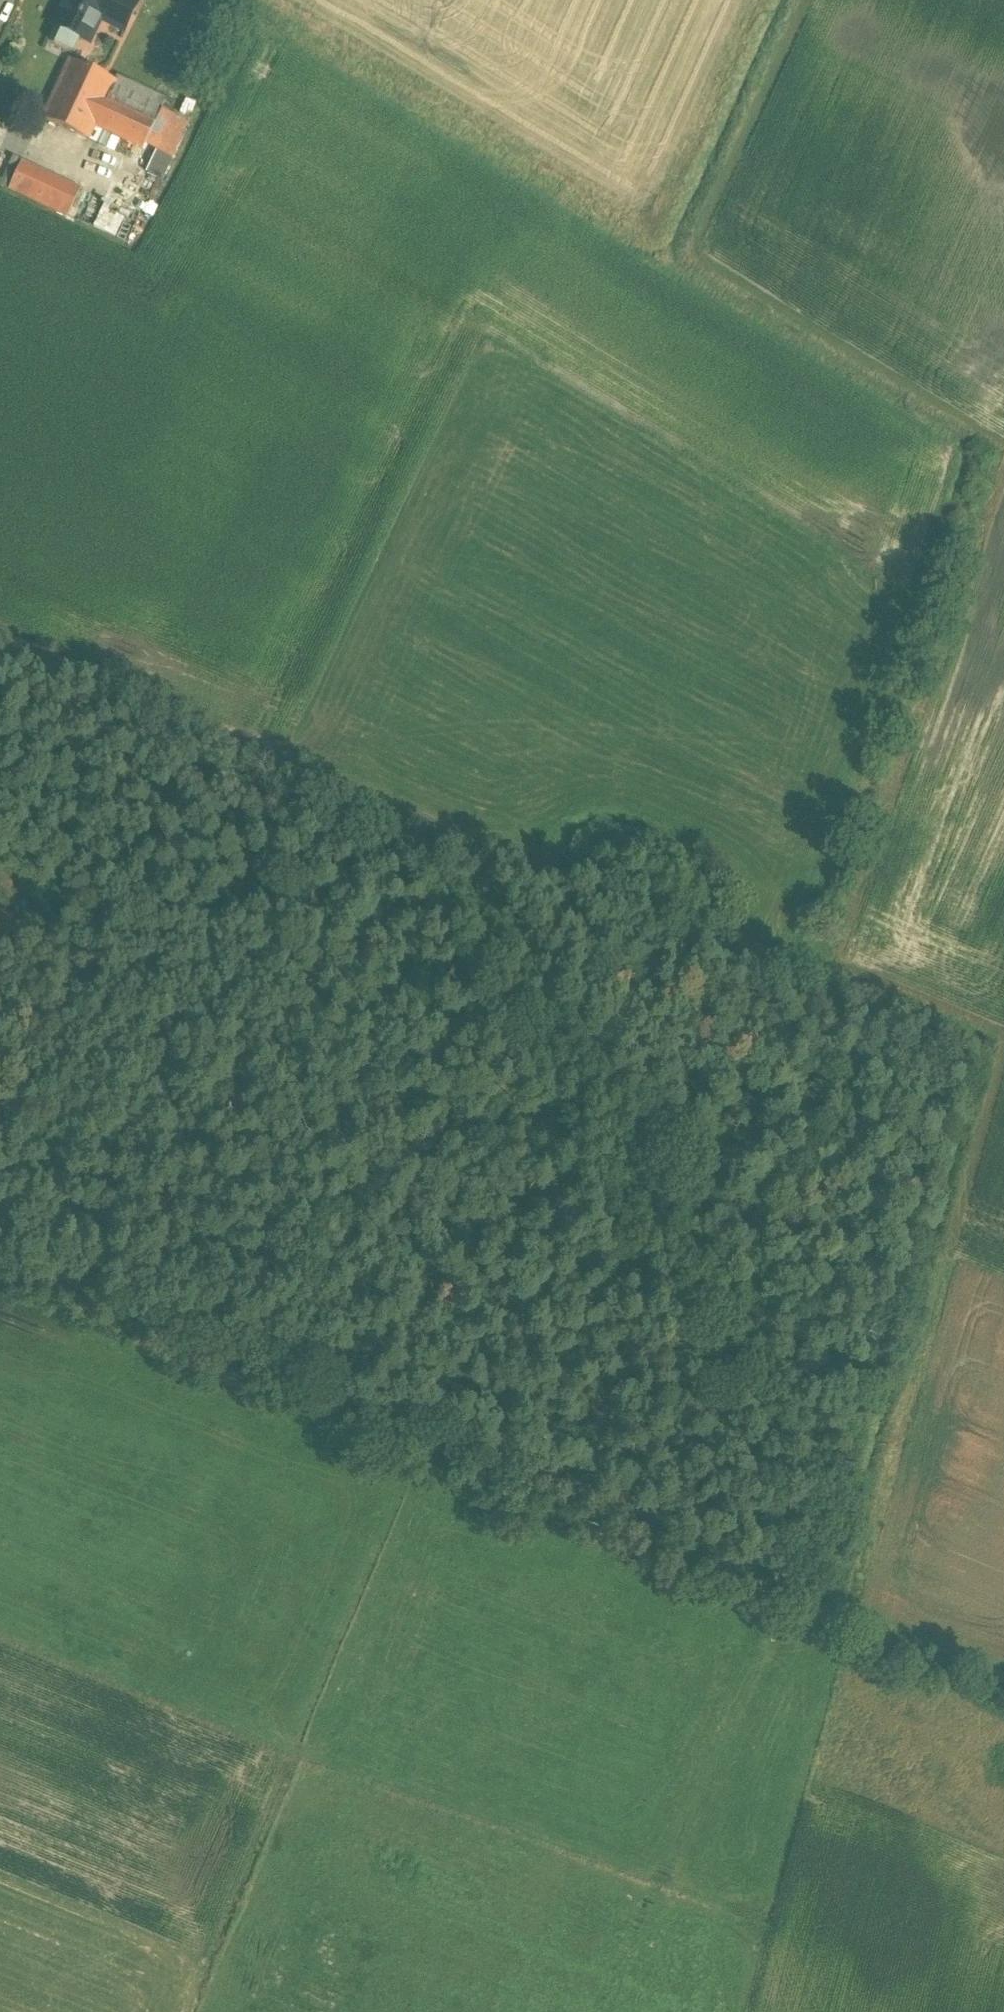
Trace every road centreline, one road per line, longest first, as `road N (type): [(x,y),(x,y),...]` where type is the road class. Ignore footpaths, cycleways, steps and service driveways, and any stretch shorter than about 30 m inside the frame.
road 1 (track): [(0,634),(684,931)]

